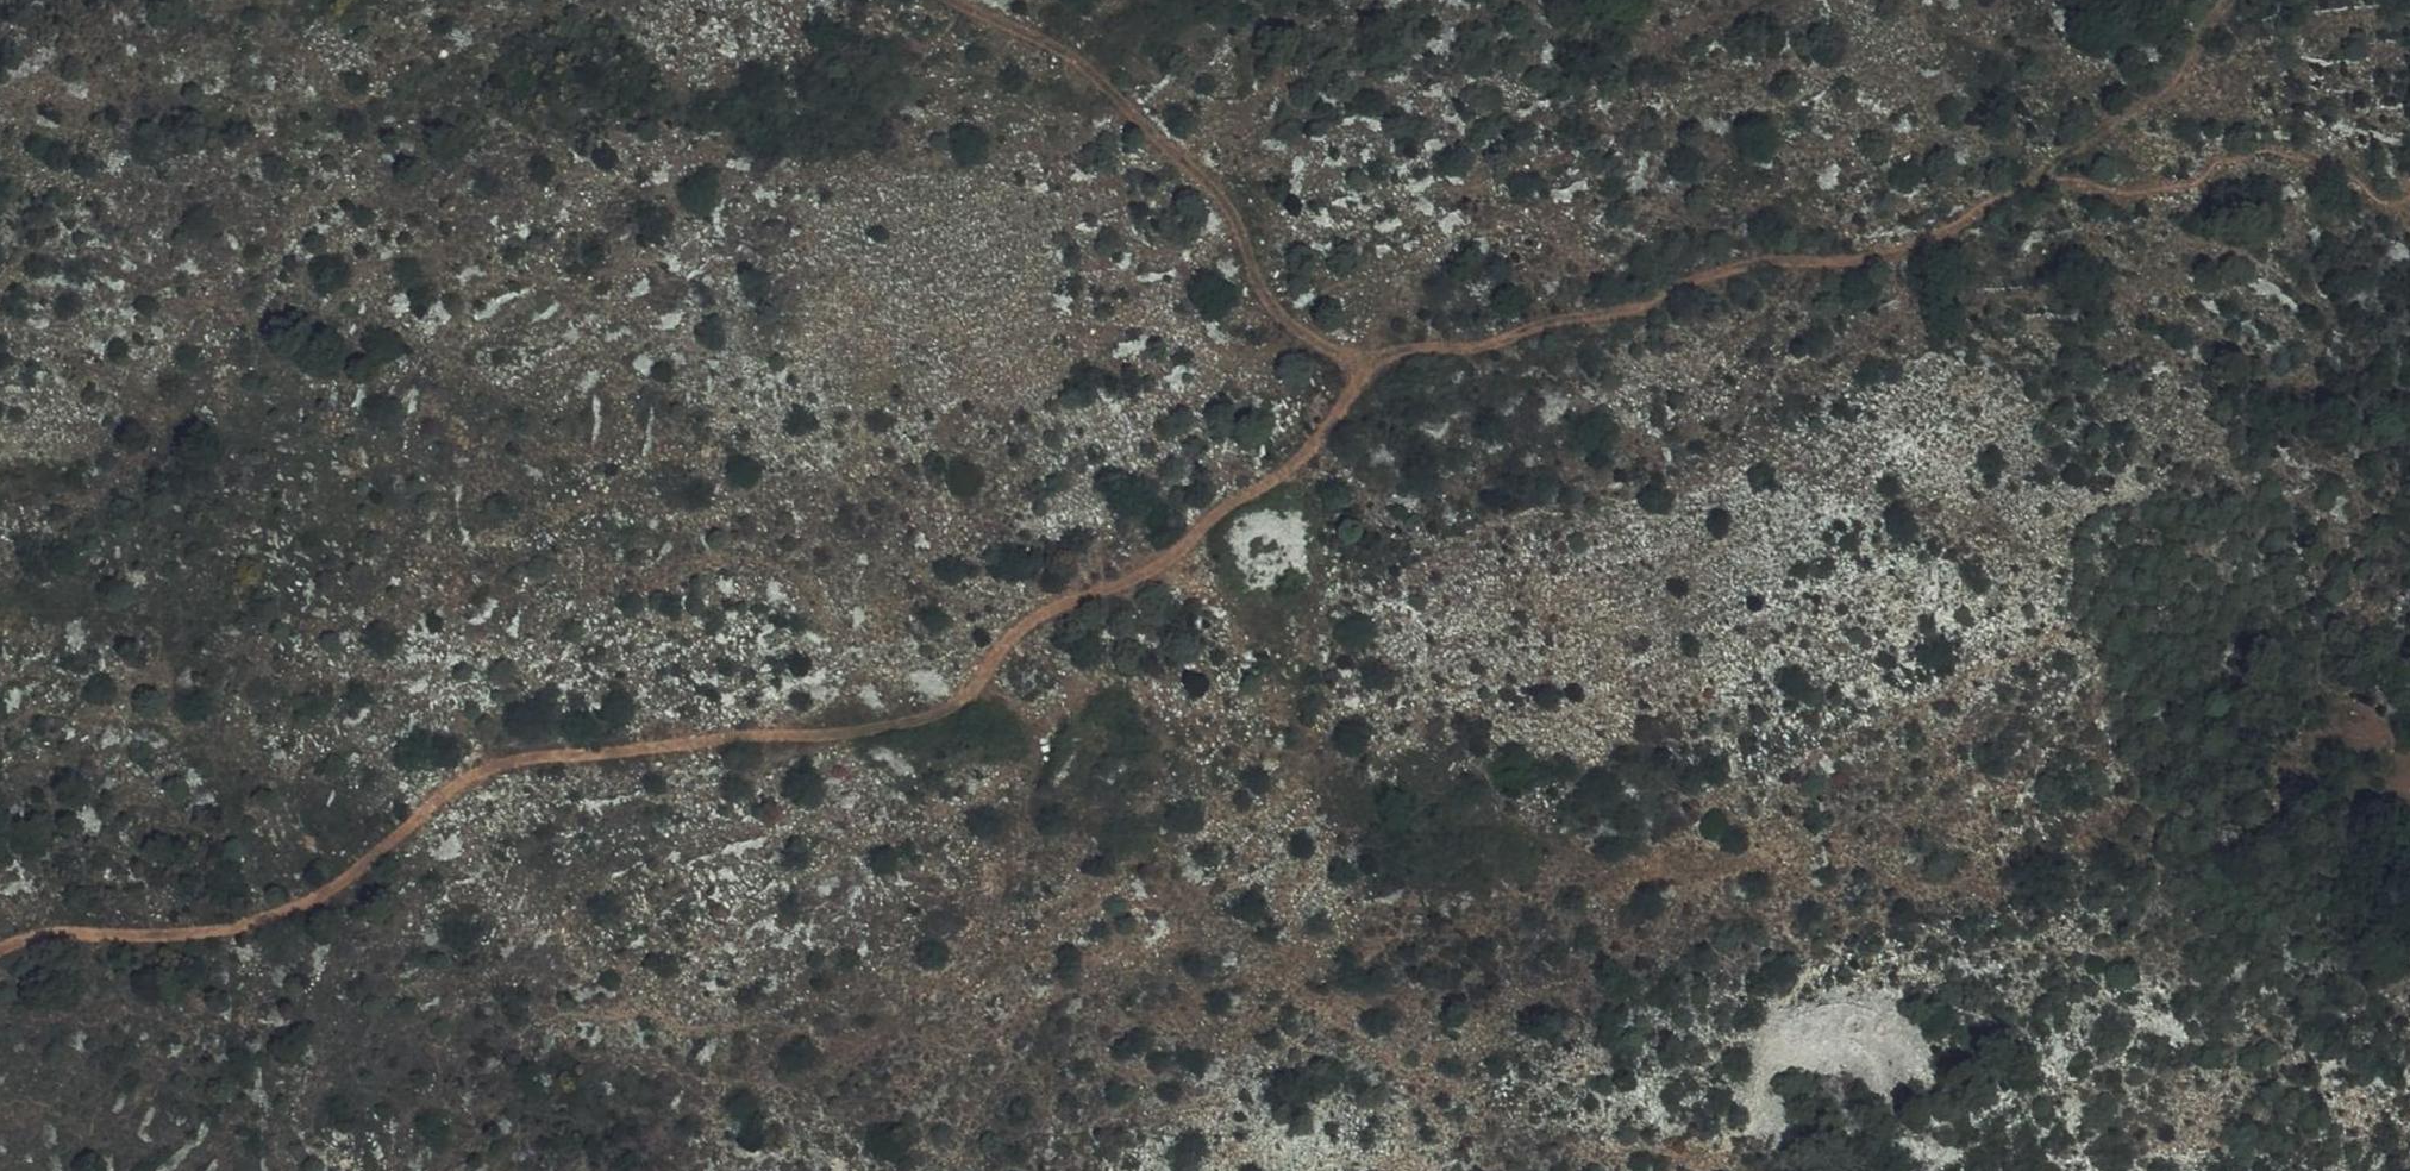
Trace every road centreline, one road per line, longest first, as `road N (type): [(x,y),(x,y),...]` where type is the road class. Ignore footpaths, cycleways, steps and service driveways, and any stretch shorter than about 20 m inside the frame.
road 1 (track): [(2220,0),(2173,75),(1903,253),(1739,271),(1673,286),(1645,309),(1379,362),(1285,473),(1143,575),(1014,626),(959,708),(857,732),(508,764),(433,803),(311,900),(238,921),(18,933),(0,946)]

